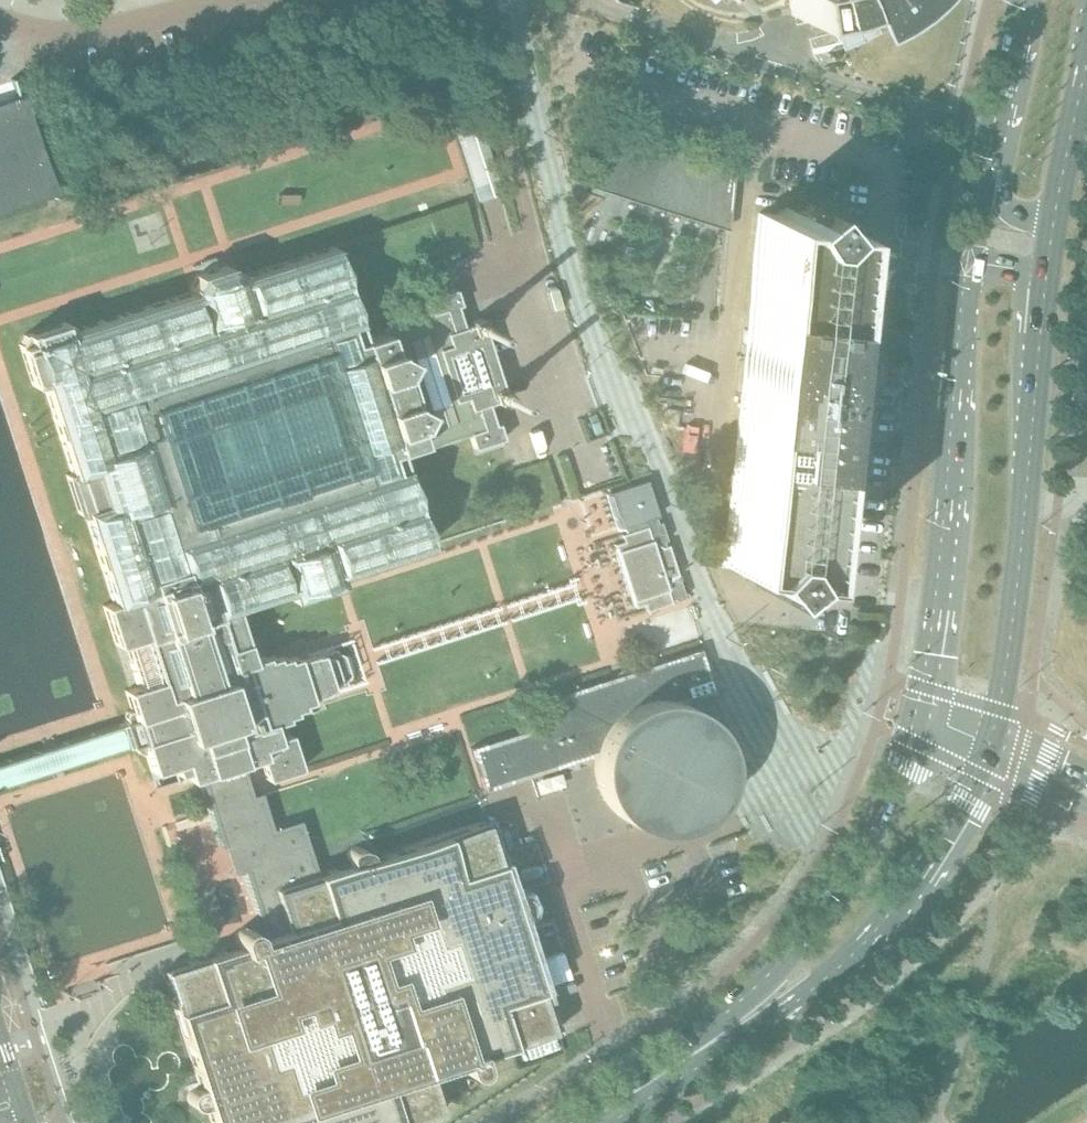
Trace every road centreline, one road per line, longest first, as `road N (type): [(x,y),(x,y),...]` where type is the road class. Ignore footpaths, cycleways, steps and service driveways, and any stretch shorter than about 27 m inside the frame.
road 1 (secondary): [(981,191),(916,713)]
road 2 (secondary): [(998,732),(1023,574),(1053,219)]
road 3 (secondary): [(779,995),(849,958),(882,924),(941,843),(988,755)]
road 4 (secondary): [(916,713),(899,764),(779,995)]
road 5 (secondary): [(779,995),(587,1122)]
road 6 (residential): [(0,24),(94,35),(212,0)]
road 7 (secondary): [(1024,0),(981,191)]
road 8 (secondary): [(1053,219),(1086,70)]

